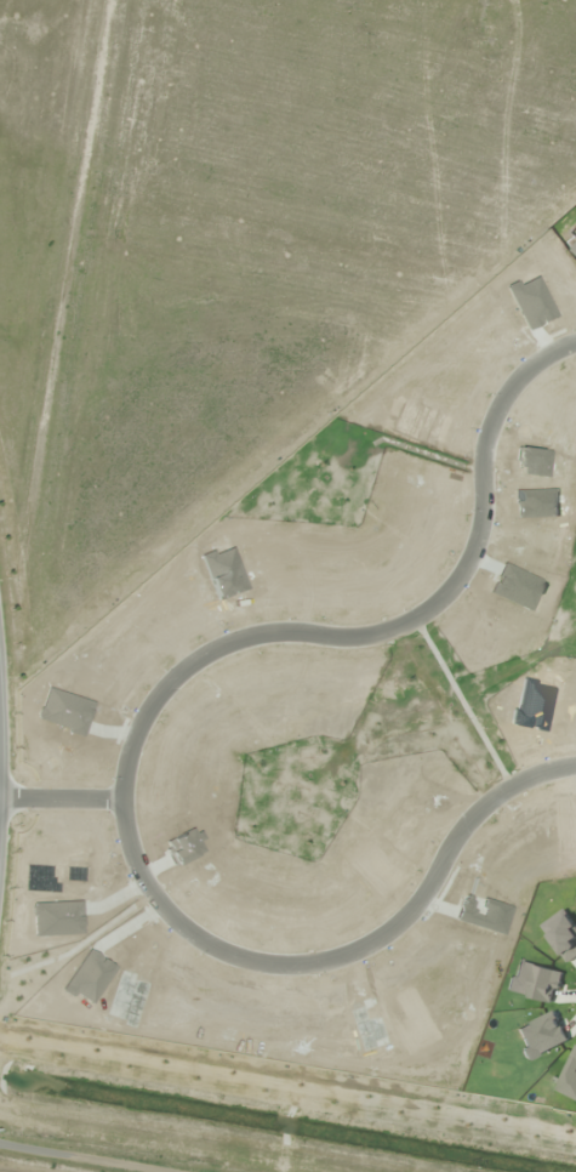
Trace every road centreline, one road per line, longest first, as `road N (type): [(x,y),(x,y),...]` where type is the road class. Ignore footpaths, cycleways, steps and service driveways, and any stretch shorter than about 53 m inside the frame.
road 1 (residential): [(575,766),(495,796),(398,926),(329,961),(291,966),(247,960),(176,918),(138,861),(125,798),(0,797)]
road 2 (residential): [(125,798),(142,719),(189,666),(256,635),(364,637),(392,630),(444,594),(477,541),(483,459),(504,400),(527,372),(575,345)]
road 3 (track): [(0,1151),(122,1171)]

